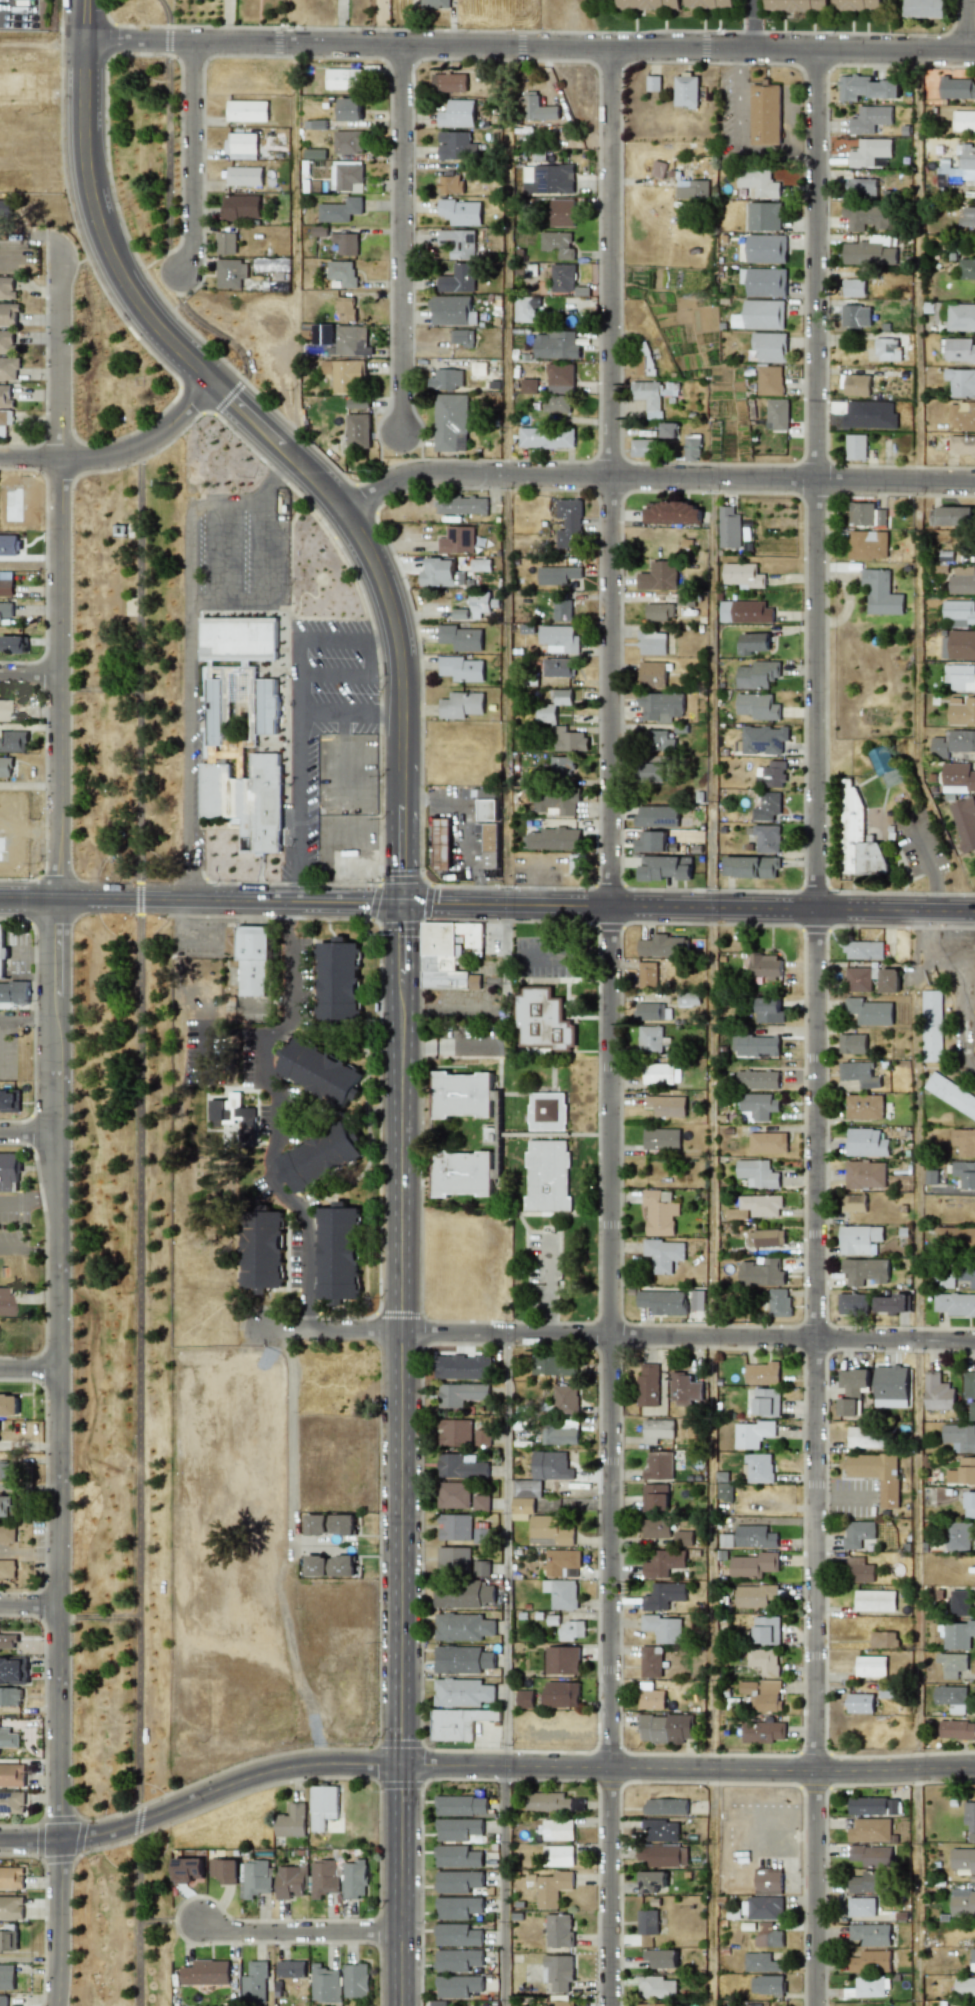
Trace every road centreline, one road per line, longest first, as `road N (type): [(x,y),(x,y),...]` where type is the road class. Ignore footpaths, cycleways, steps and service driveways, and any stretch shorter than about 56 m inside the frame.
road 1 (residential): [(818,2005),(819,45)]
road 2 (residential): [(610,2005),(608,46)]
road 3 (residential): [(56,2005),(61,256)]
road 4 (secondary): [(403,2005),(403,902)]
road 5 (residential): [(0,1840),(88,1839),(263,1773),(320,1766),(974,1773)]
road 6 (secondary): [(403,902),(403,684),(384,587),(337,501),(162,333),(115,265),(86,173),(83,39)]
road 7 (residential): [(83,39),(974,47)]
road 8 (residential): [(236,1330),(974,1341)]
road 9 (residential): [(346,512),(390,481),(433,472),(974,483)]
road 10 (tertiary): [(403,902),(974,911)]
road 11 (residential): [(306,1330),(305,1219),(271,1183),(276,1101),(265,1082),(265,1042),(291,1015),(295,901)]
road 12 (tertiary): [(0,896),(403,902)]
road 13 (residential): [(400,431),(401,43)]
road 14 (residential): [(0,457),(91,458),(134,448),(212,380)]
road 15 (residential): [(179,271),(192,235),(192,40)]
road 16 (residential): [(198,1920),(231,1930),(403,1932)]

